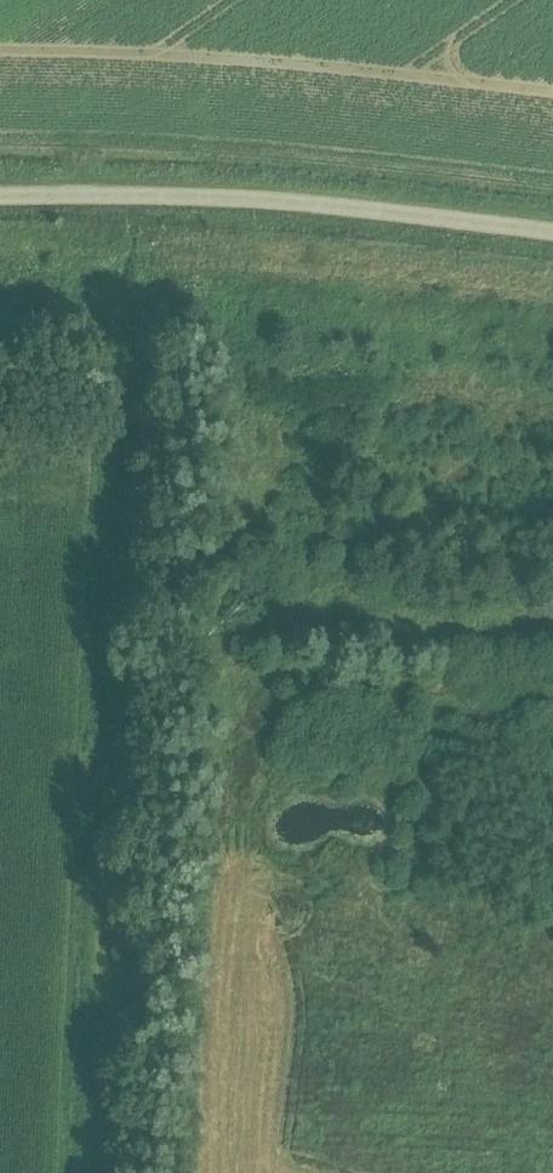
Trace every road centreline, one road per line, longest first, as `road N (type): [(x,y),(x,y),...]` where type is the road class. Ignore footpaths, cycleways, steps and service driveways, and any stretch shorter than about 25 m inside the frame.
road 1 (track): [(98,1172),(140,310),(123,294),(128,195)]
road 2 (unclassified): [(552,233),(369,211),(0,193)]

